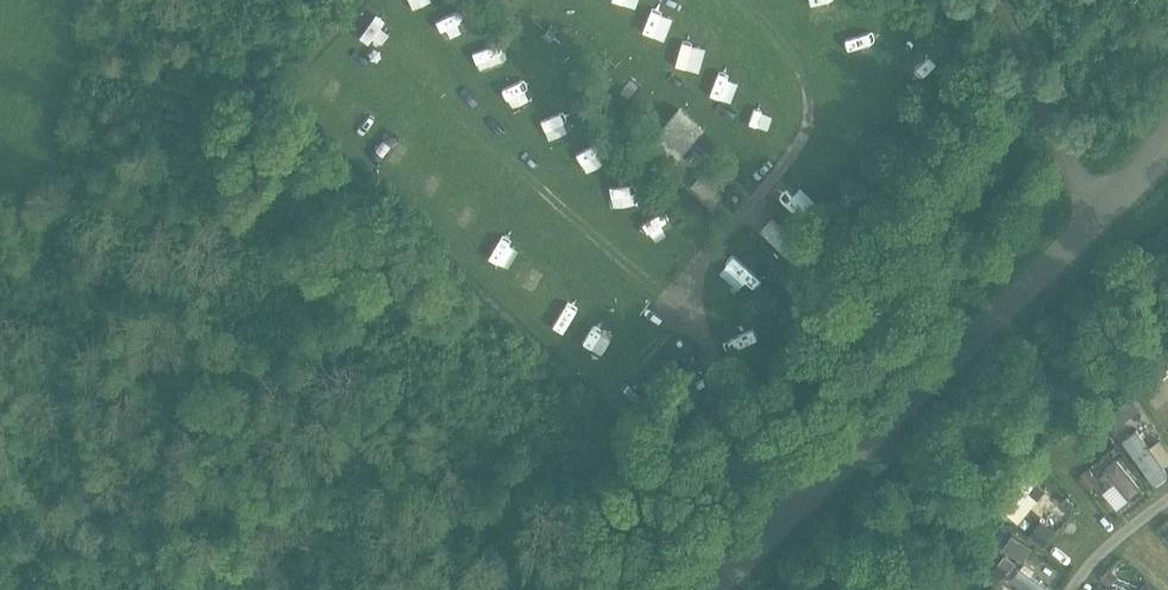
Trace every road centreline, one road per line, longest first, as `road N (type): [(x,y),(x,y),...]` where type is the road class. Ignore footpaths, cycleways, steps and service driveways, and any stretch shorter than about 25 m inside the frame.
road 1 (unclassified): [(713,589),(1167,139)]

